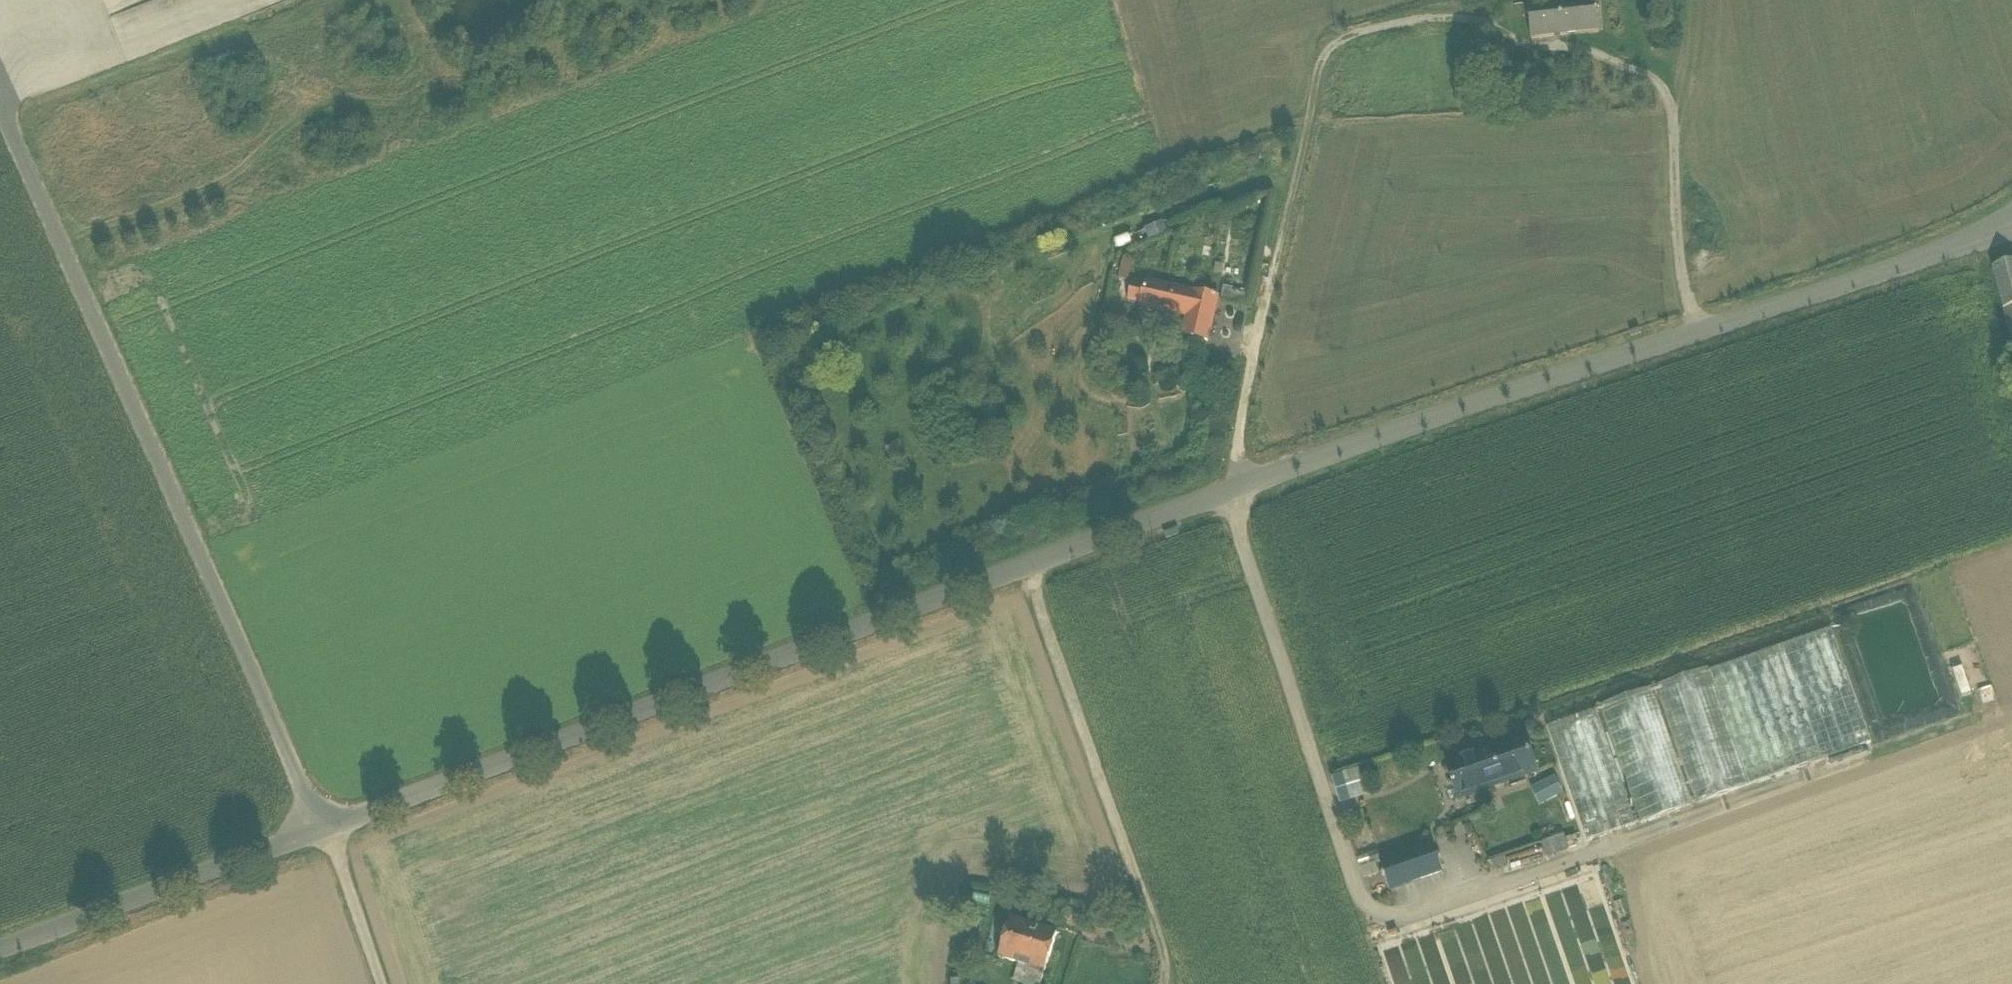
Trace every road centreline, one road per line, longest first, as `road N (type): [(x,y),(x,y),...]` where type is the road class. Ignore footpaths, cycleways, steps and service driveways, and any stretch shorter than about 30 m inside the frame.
road 1 (unclassified): [(2011,218),(319,829)]
road 2 (unclassified): [(319,829),(0,106)]
road 3 (unclassified): [(319,829),(0,949)]
road 4 (track): [(381,983),(341,866),(319,829)]

